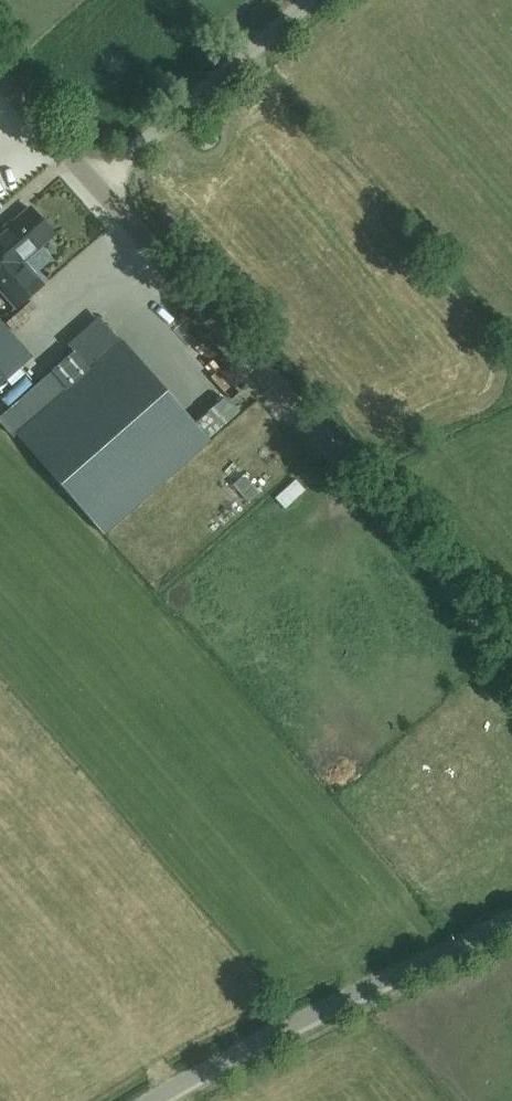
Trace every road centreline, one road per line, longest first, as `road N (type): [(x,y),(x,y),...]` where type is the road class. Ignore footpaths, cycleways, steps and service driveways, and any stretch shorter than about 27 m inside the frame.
road 1 (unclassified): [(511,647),(0,72)]
road 2 (unclassified): [(160,1100),(511,924)]
road 3 (track): [(94,185),(311,0)]

